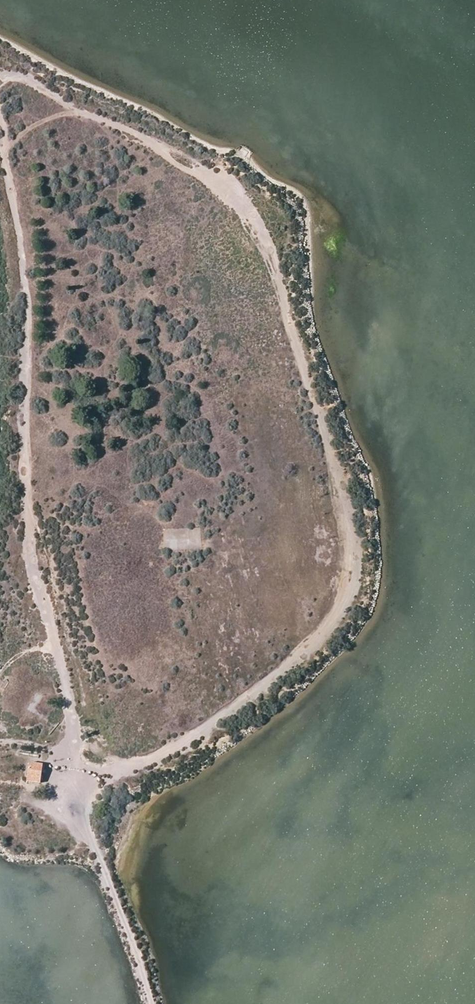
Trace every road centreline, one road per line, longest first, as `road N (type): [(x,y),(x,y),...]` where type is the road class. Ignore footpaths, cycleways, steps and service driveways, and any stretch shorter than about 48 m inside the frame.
road 1 (track): [(0,130),(26,254),(26,525),(84,782),(181,751),(285,677),(345,604),(359,546),(287,287),(247,206),(168,154),(18,77)]
road 2 (track): [(84,782),(98,852),(155,1003)]

